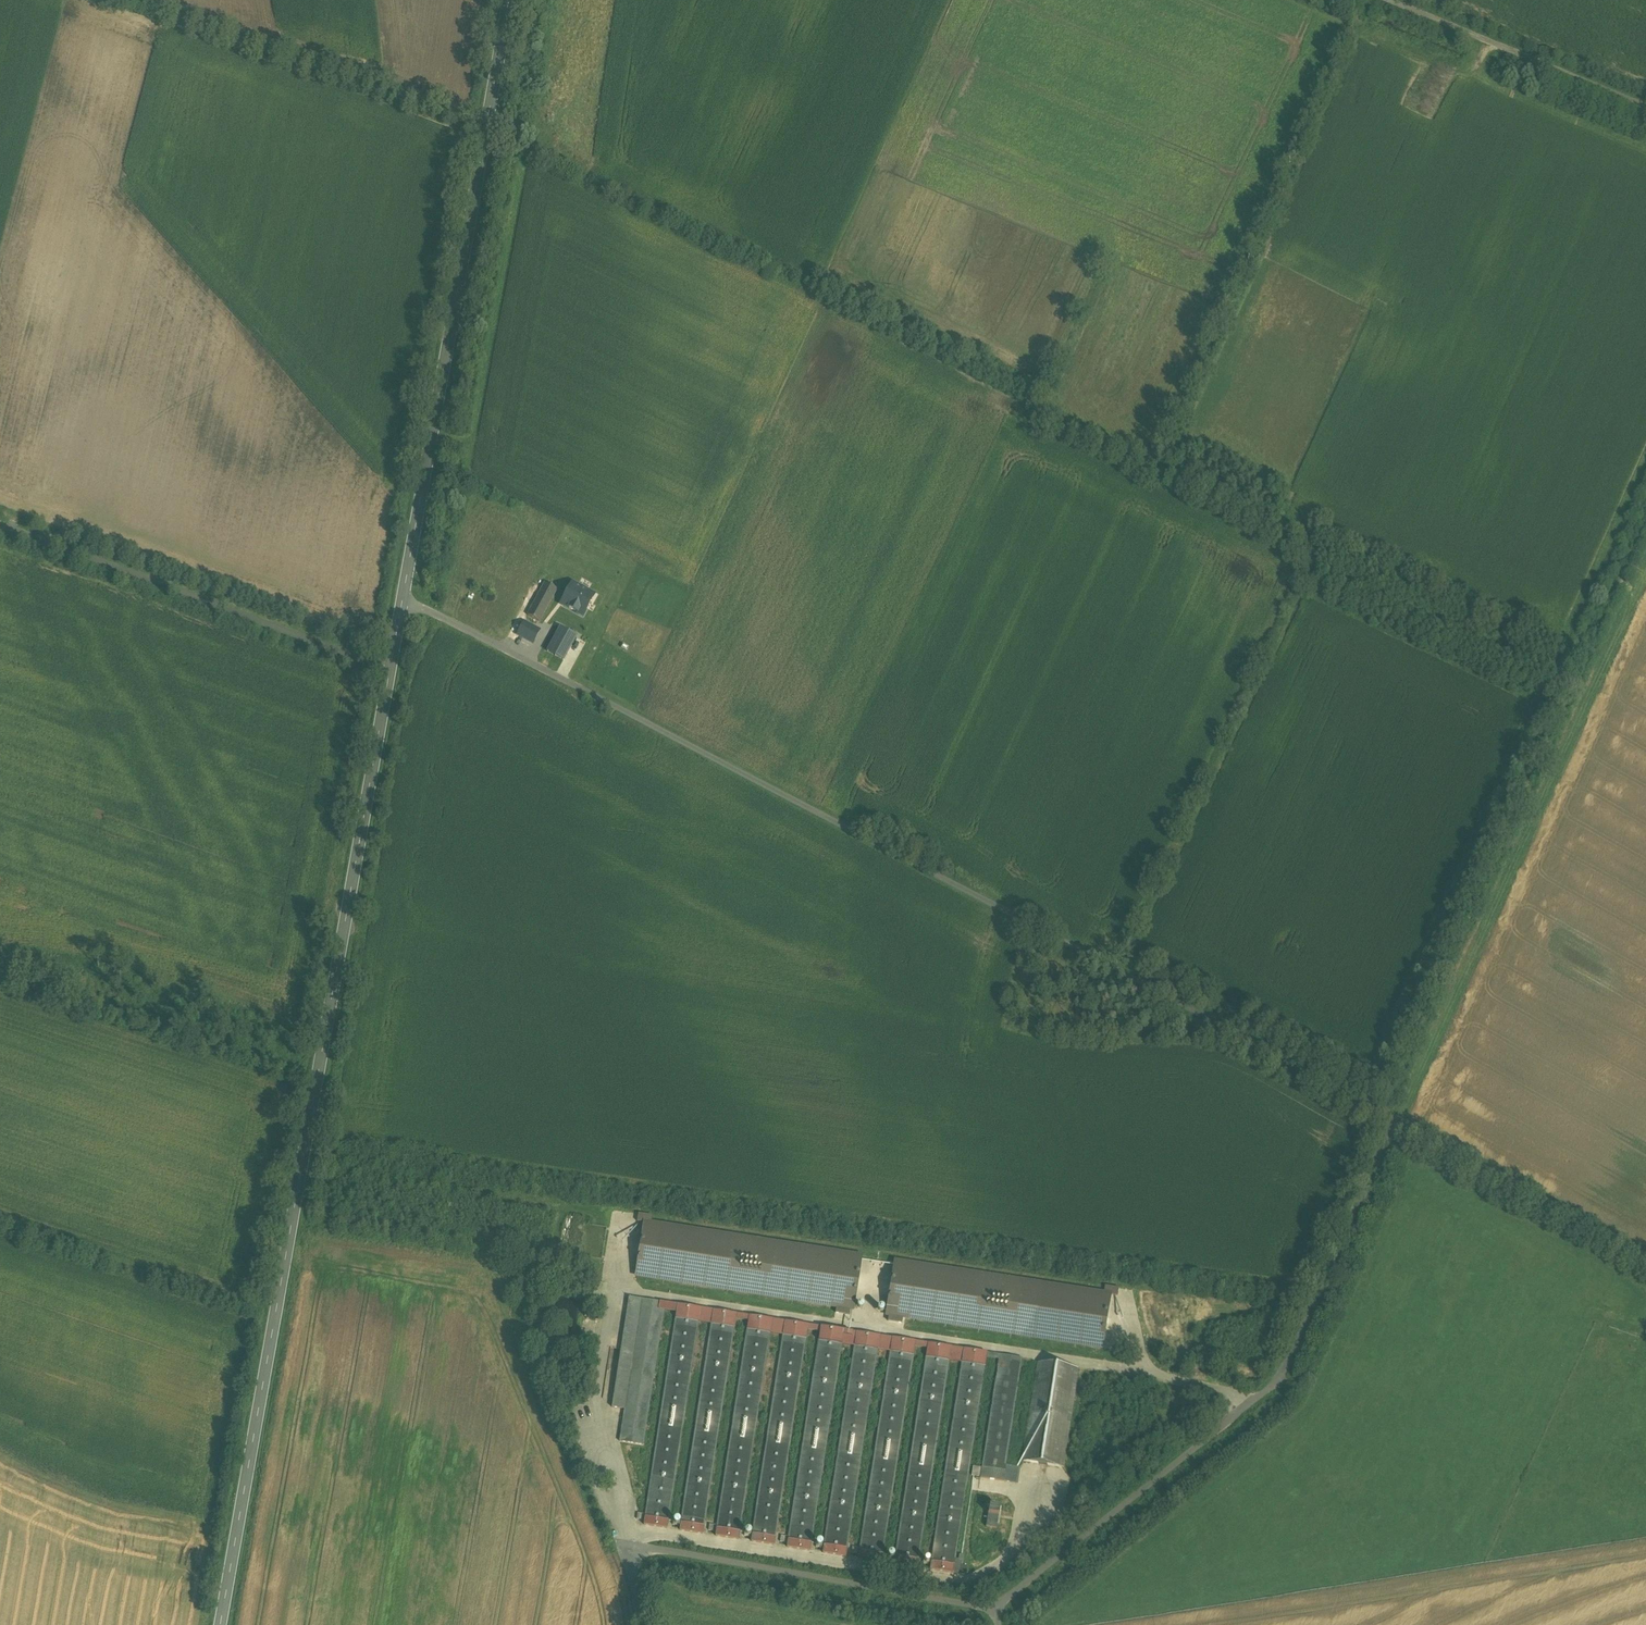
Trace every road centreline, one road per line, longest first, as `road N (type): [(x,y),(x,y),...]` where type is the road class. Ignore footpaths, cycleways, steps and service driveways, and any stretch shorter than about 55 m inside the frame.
road 1 (unclassified): [(1403,1128),(402,603)]
road 2 (unclassified): [(634,1624),(628,1539),(975,1594),(1127,1509),(1260,1399),(1403,1128)]
road 3 (secondary): [(219,1624),(389,677)]
road 4 (secondary): [(402,603),(508,0)]
road 5 (unclassified): [(0,528),(389,677)]
road 6 (unclassified): [(1645,108),(1388,0)]
road 7 (unclassified): [(1403,1128),(1645,1259)]

